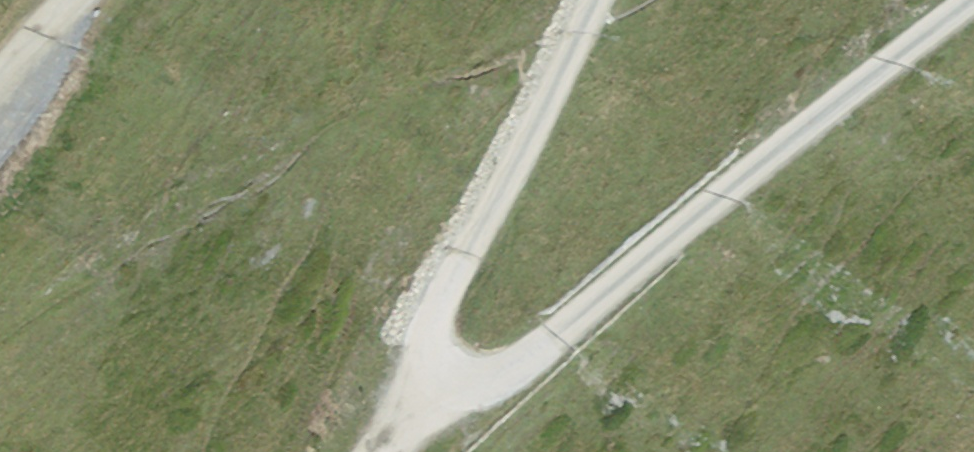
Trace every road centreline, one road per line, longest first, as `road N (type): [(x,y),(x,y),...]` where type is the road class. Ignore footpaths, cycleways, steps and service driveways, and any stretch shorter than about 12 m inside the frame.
road 1 (track): [(972,0),(689,219),(523,365),(483,384),(462,383),(437,364),(432,321),(598,0)]

